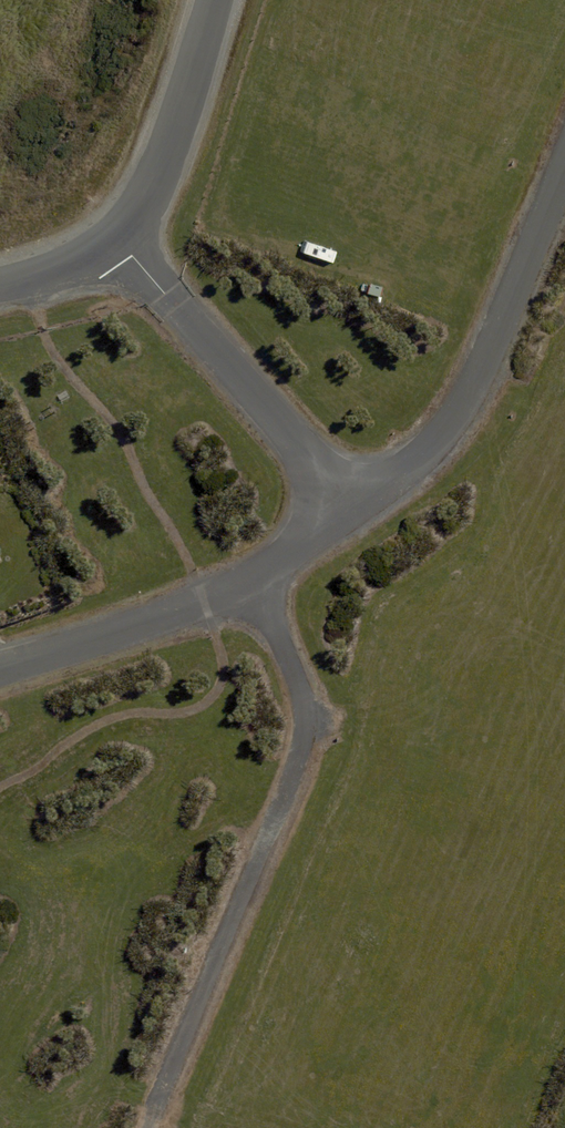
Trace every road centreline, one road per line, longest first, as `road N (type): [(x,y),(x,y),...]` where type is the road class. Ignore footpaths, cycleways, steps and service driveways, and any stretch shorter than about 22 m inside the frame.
road 1 (residential): [(159,1104),(297,765),(306,720),(257,579)]
road 2 (residential): [(320,504),(389,479),(442,428),(488,359),(564,175)]
road 3 (residential): [(320,504),(308,463),(119,238)]
road 4 (residential): [(0,664),(257,579)]
road 5 (unclassified): [(119,238),(153,185),(215,0)]
road 6 (unclassified): [(0,282),(48,272),(119,238)]

